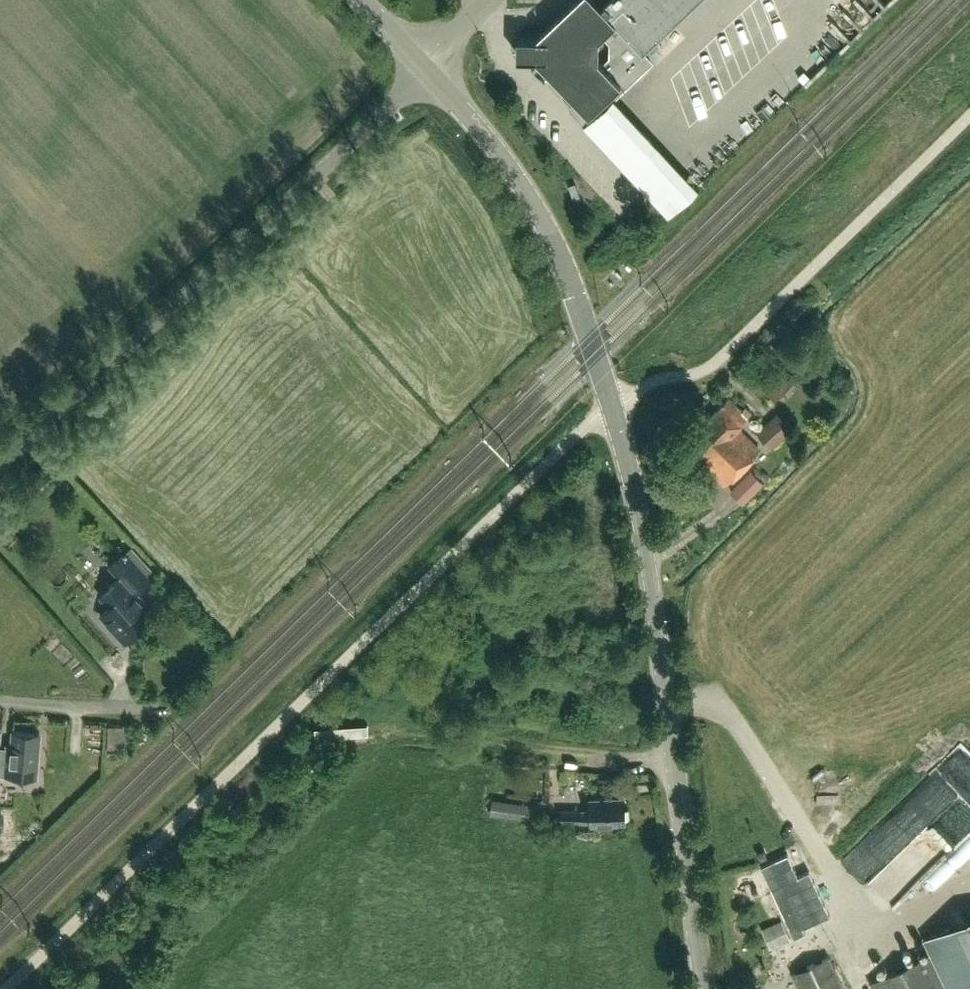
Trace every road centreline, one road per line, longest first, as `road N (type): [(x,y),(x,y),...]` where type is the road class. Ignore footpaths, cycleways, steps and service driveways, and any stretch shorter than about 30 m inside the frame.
road 1 (unclassified): [(613,408),(4,988)]
road 2 (tertiary): [(704,988),(649,571),(613,408)]
road 3 (residential): [(0,463),(424,64)]
road 4 (tertiary): [(613,408),(531,198),(424,64)]
road 5 (residential): [(0,701),(163,710)]

